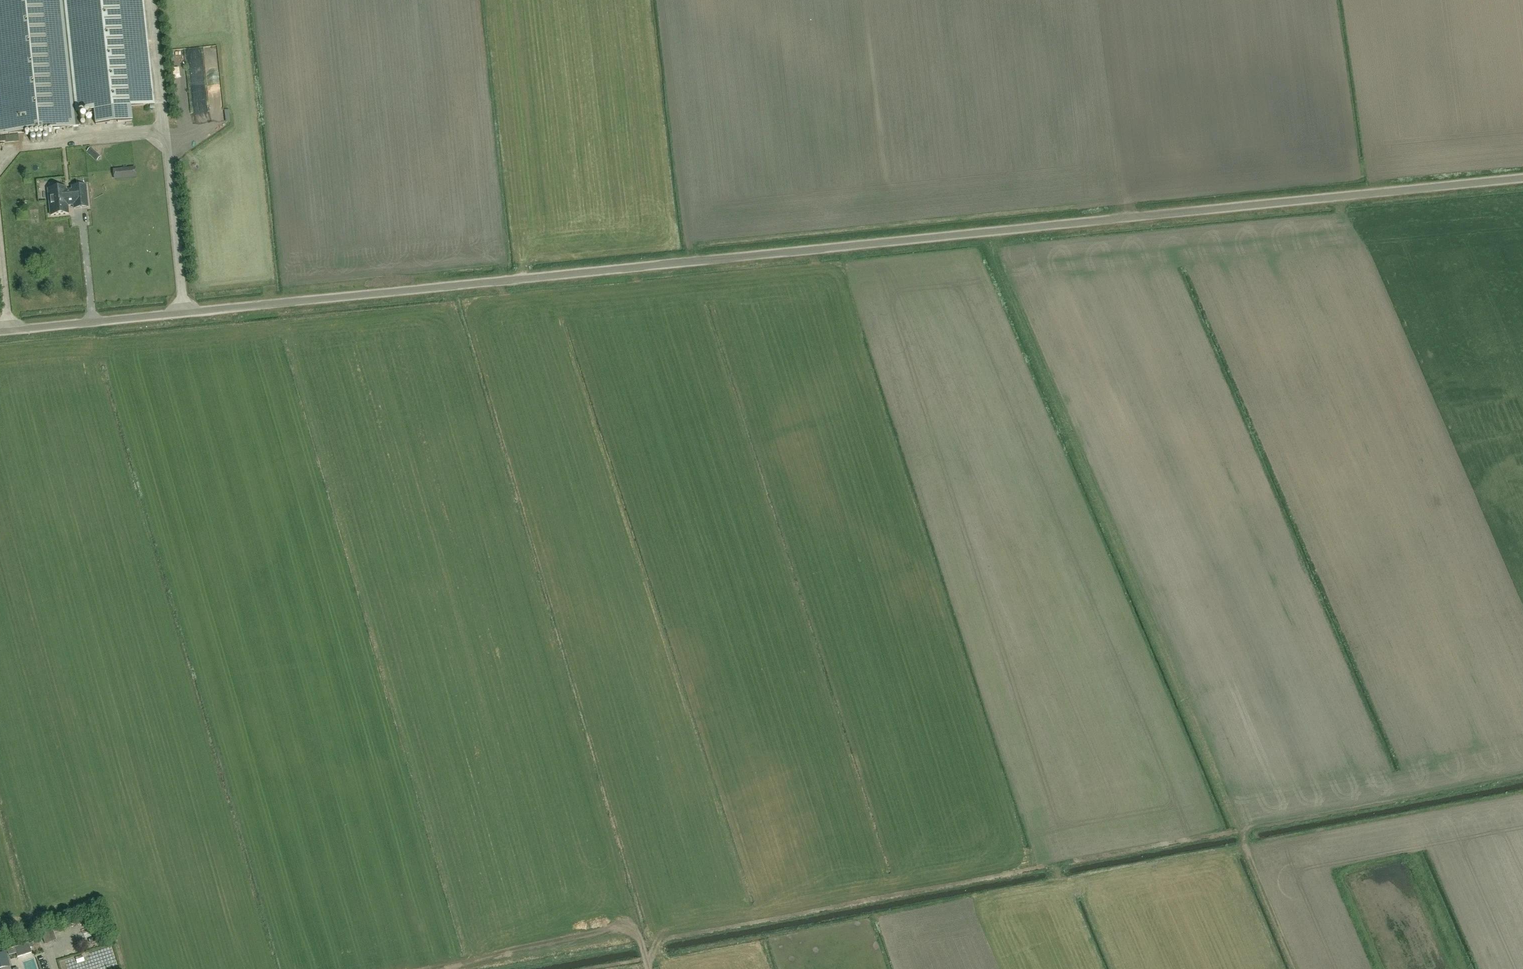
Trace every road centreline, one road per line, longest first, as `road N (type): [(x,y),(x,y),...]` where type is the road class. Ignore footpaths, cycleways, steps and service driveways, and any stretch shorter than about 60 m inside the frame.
road 1 (unclassified): [(0,328),(1522,177)]

